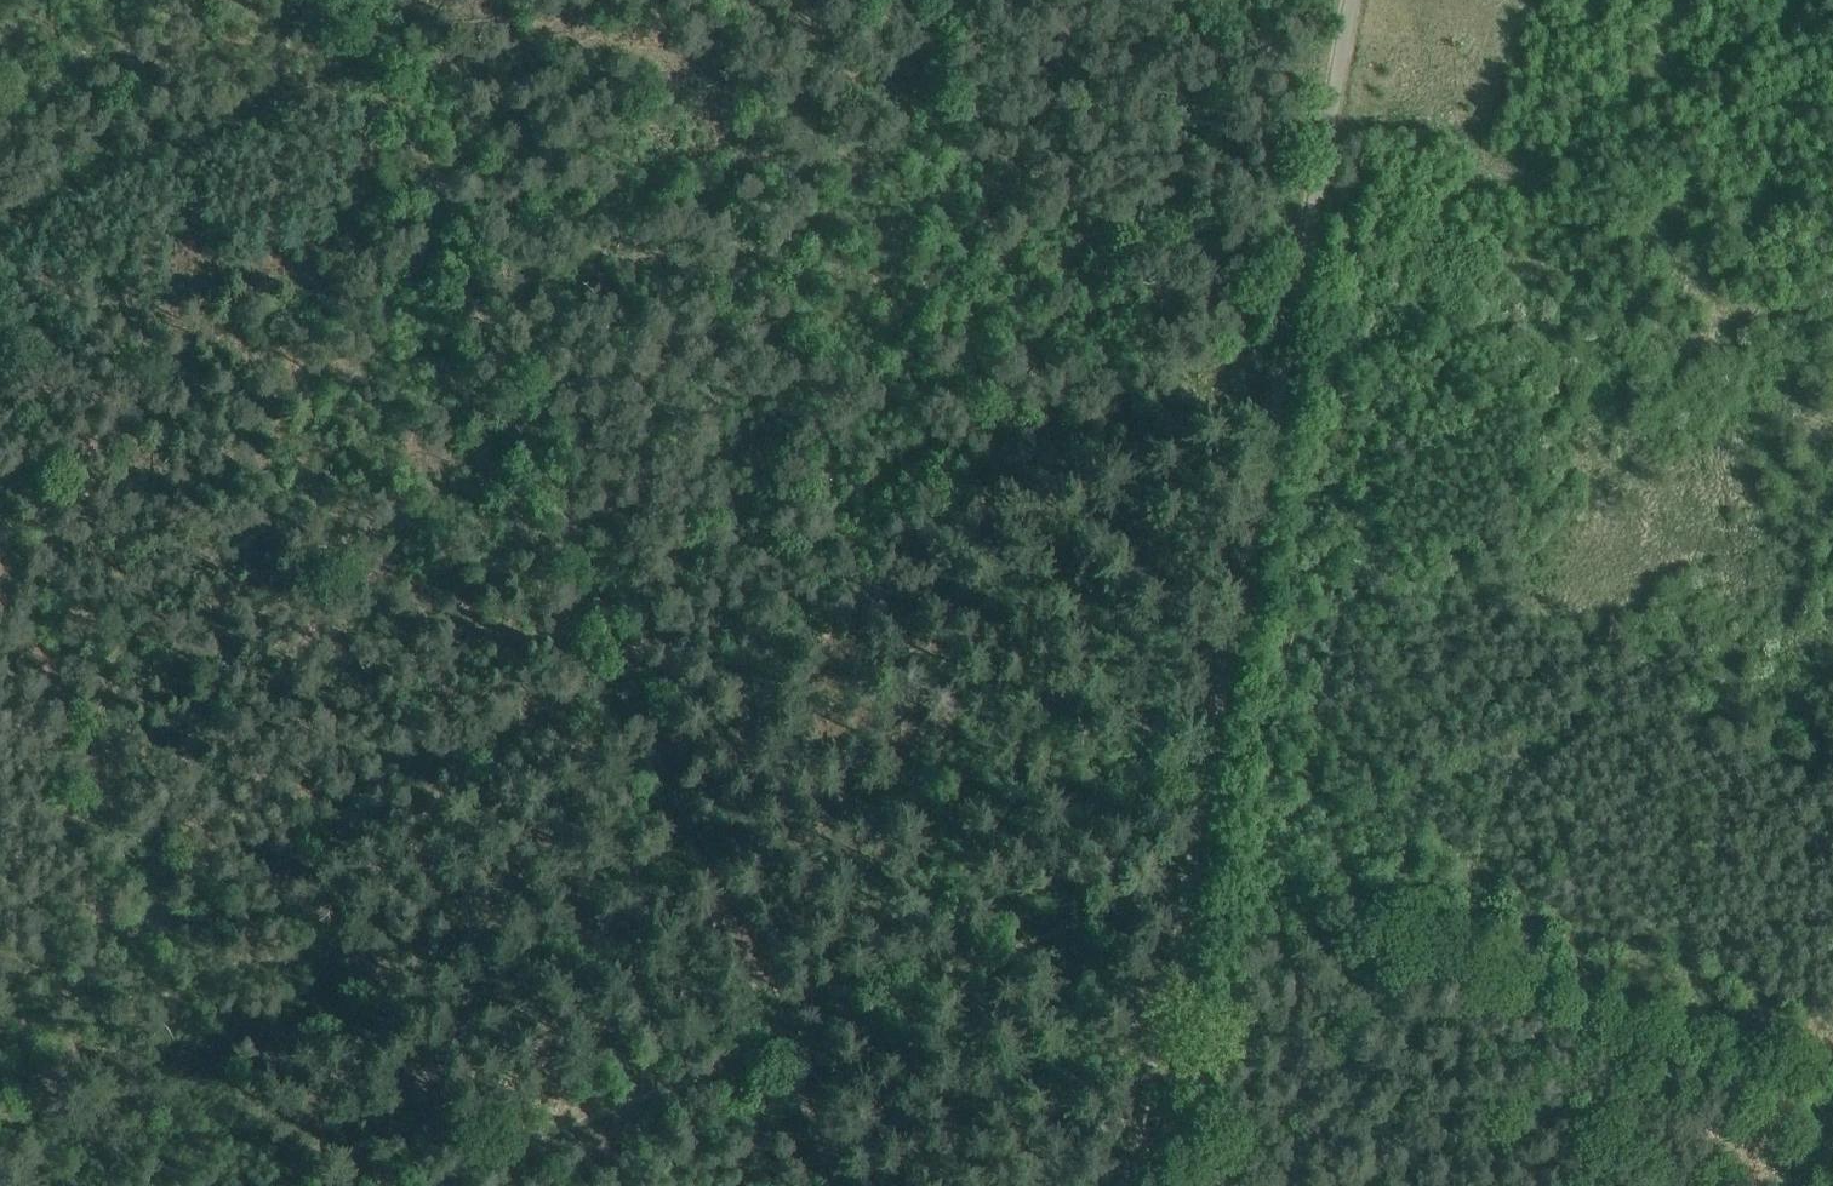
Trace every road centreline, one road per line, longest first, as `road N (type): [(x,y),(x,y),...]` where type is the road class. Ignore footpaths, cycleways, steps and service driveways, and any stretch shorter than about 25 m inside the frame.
road 1 (unclassified): [(1189,866),(1352,0)]
road 2 (track): [(1133,1185),(1189,866)]

